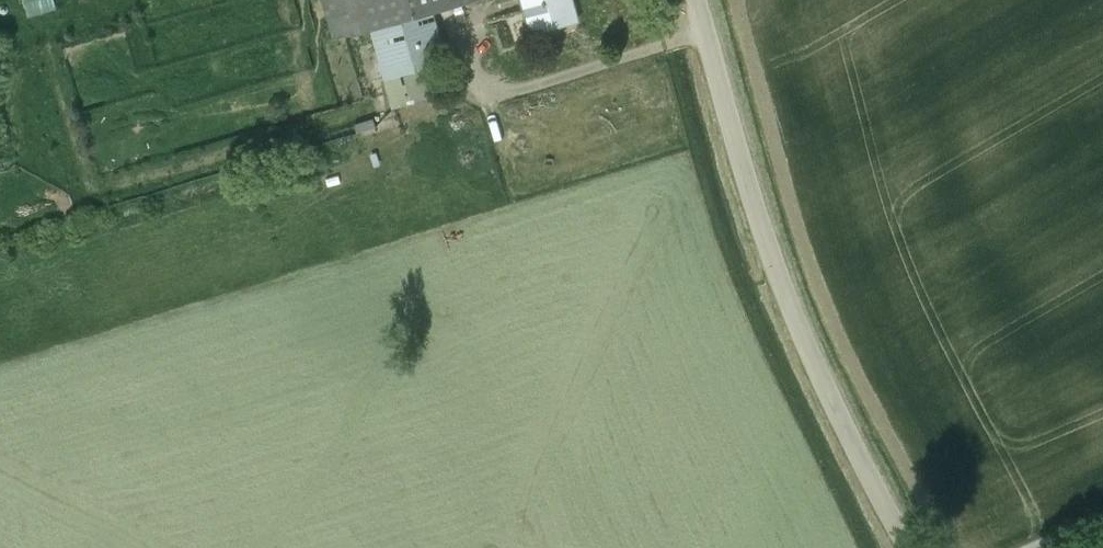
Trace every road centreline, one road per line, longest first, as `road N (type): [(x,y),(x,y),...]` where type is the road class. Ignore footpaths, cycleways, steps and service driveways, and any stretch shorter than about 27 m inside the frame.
road 1 (unclassified): [(909,547),(821,375),(772,258),(698,0)]

